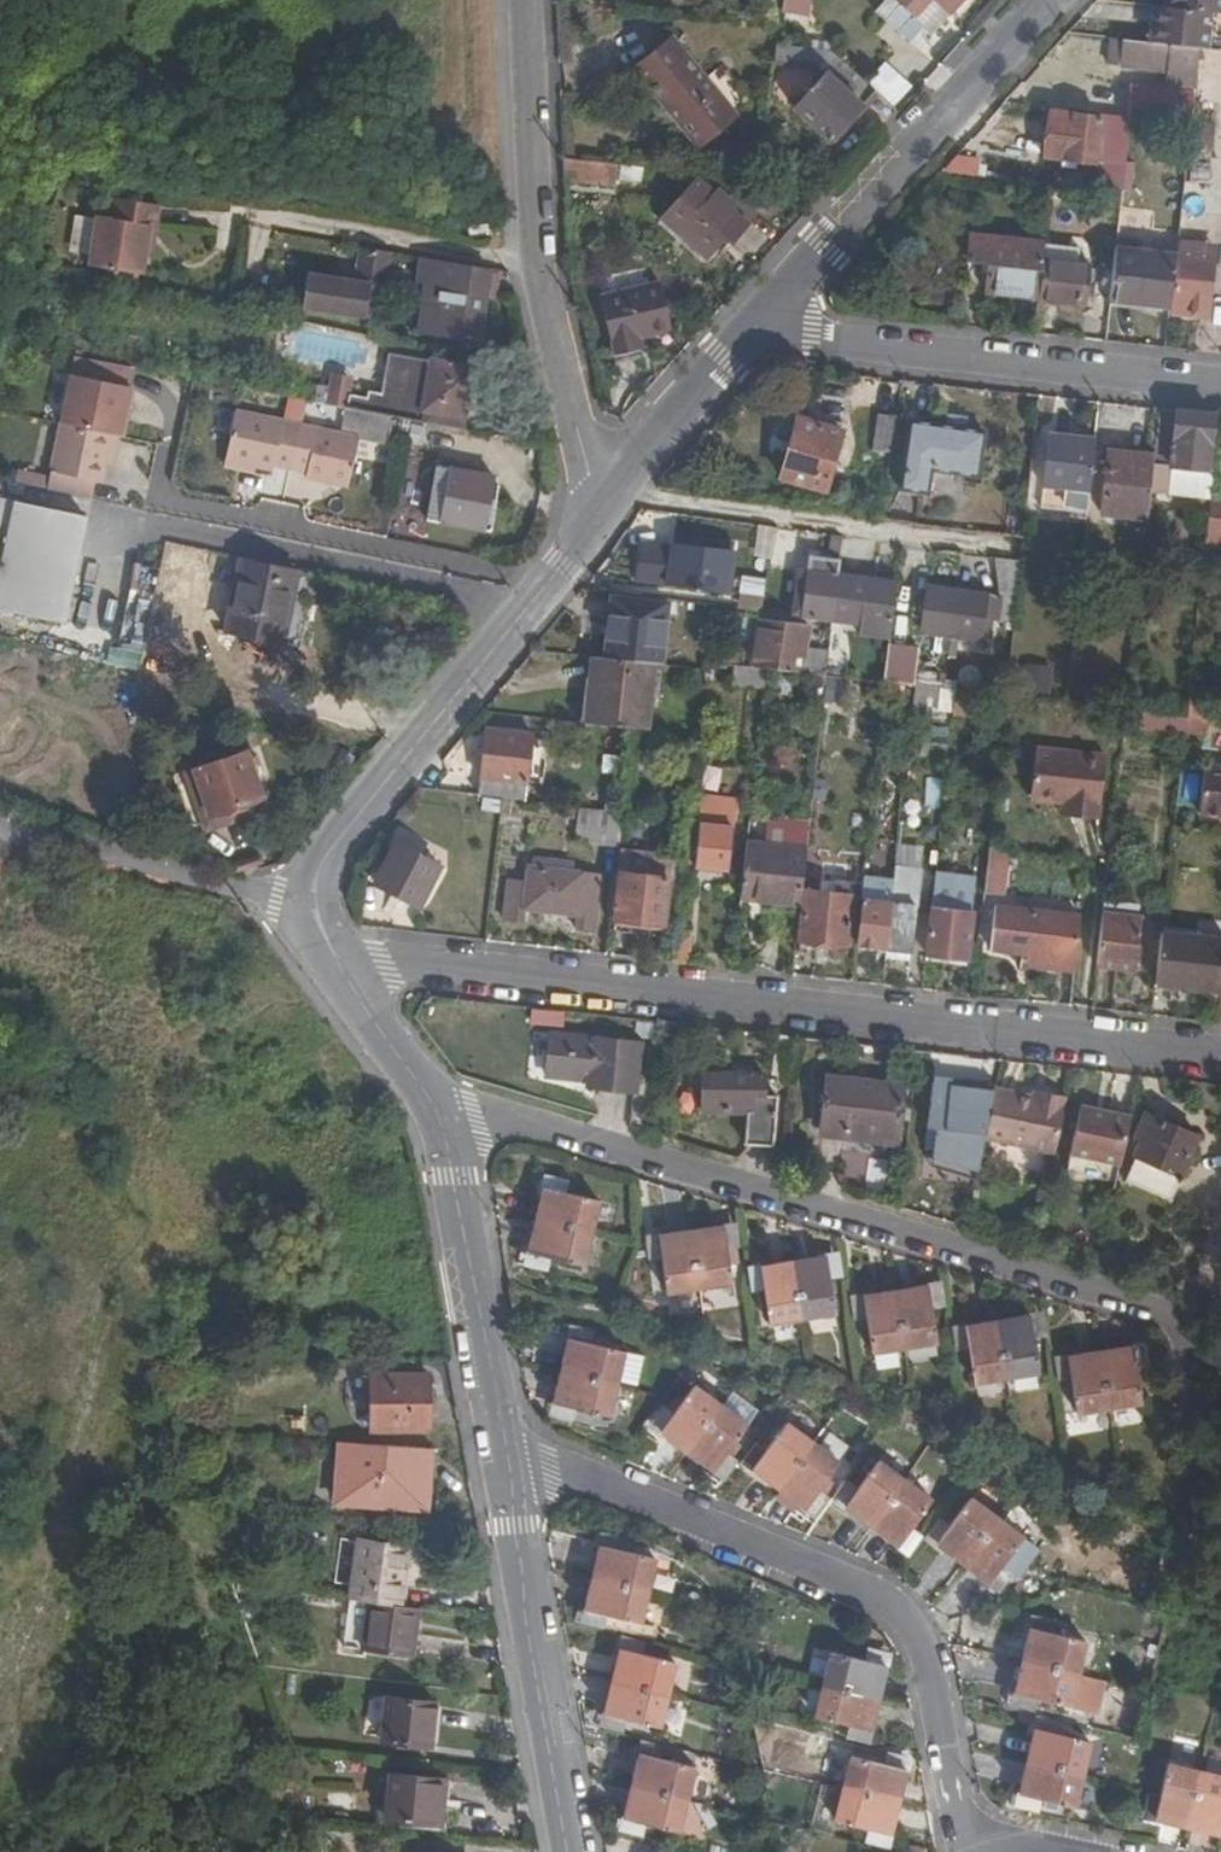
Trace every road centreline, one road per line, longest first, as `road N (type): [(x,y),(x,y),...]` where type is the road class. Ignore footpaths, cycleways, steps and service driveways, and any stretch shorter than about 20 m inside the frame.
road 1 (residential): [(1220,1054),(327,960)]
road 2 (residential): [(1193,1327),(502,1117),(438,1122)]
road 3 (residential): [(508,1453),(843,1580),(897,1613),(927,1660),(959,1842)]
road 4 (residential): [(529,0),(541,258),(606,503)]
road 5 (tertiary): [(547,580),(313,858),(301,886),(303,915),(327,960)]
road 6 (residential): [(771,311),(815,340),(1220,384)]
road 7 (tertiary): [(1048,0),(771,311)]
road 8 (residential): [(167,465),(177,500),(547,580)]
road 9 (tertiary): [(508,1453),(568,1851)]
road 10 (tertiary): [(438,1122),(459,1176),(508,1453)]
road 11 (tertiary): [(771,311),(606,503)]
road 12 (tertiary): [(327,960),(438,1122)]

